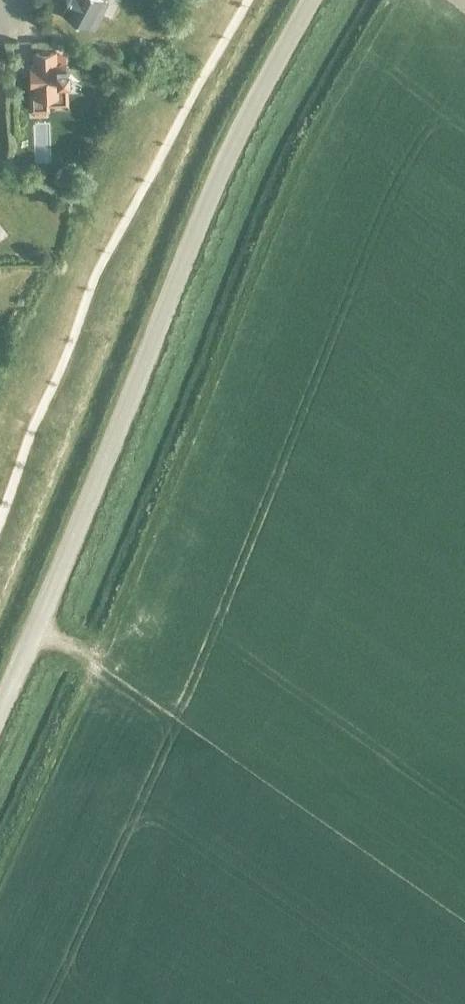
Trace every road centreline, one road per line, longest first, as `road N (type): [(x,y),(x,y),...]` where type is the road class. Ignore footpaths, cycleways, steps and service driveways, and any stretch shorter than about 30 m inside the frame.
road 1 (unclassified): [(0,709),(203,208),(311,0)]

